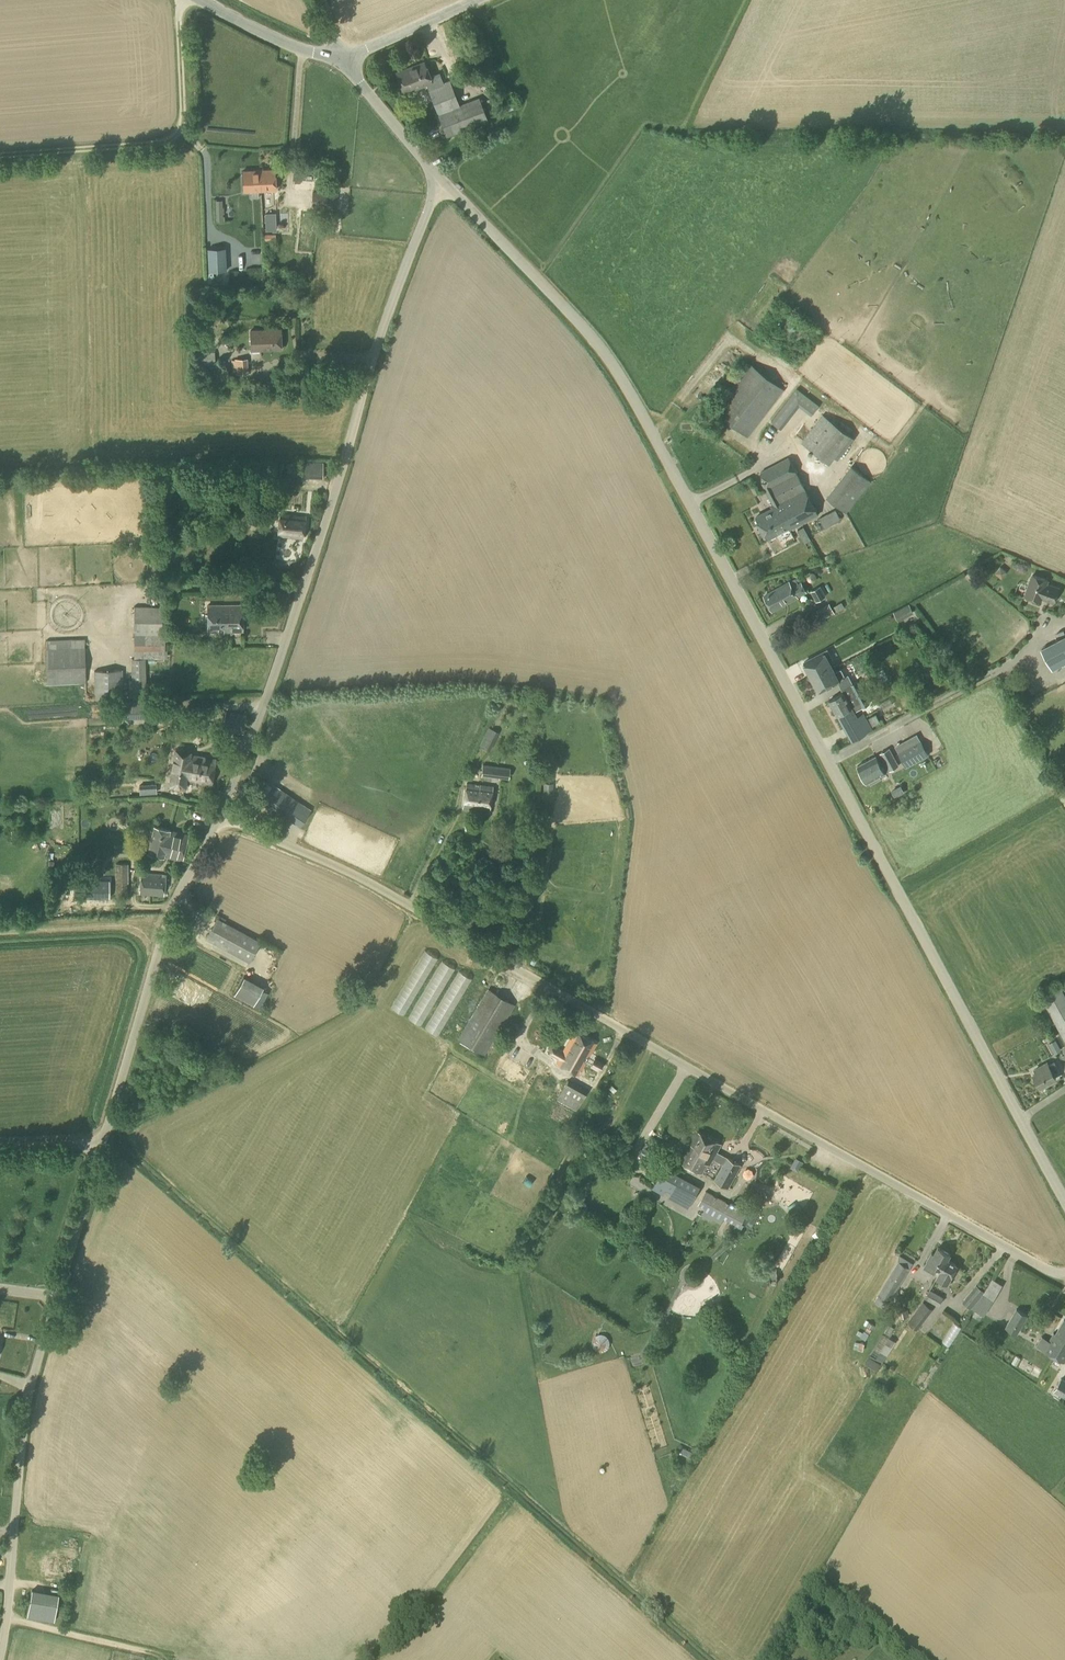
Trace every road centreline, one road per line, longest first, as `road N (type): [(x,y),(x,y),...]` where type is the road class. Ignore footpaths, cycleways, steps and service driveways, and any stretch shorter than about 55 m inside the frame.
road 1 (tertiary): [(1064,1199),(627,388),(594,342),(440,178)]
road 2 (unclassified): [(1064,1272),(1047,1270),(350,873),(218,815)]
road 3 (unclassified): [(218,815),(275,674),(440,178)]
road 4 (unclassified): [(0,1659),(28,1394),(102,1145)]
road 5 (unclassified): [(102,1145),(166,935),(218,815)]
road 6 (tertiary): [(440,178),(341,55)]
road 7 (tertiary): [(341,55),(305,52),(199,0)]
road 8 (tertiary): [(341,55),(475,0)]

